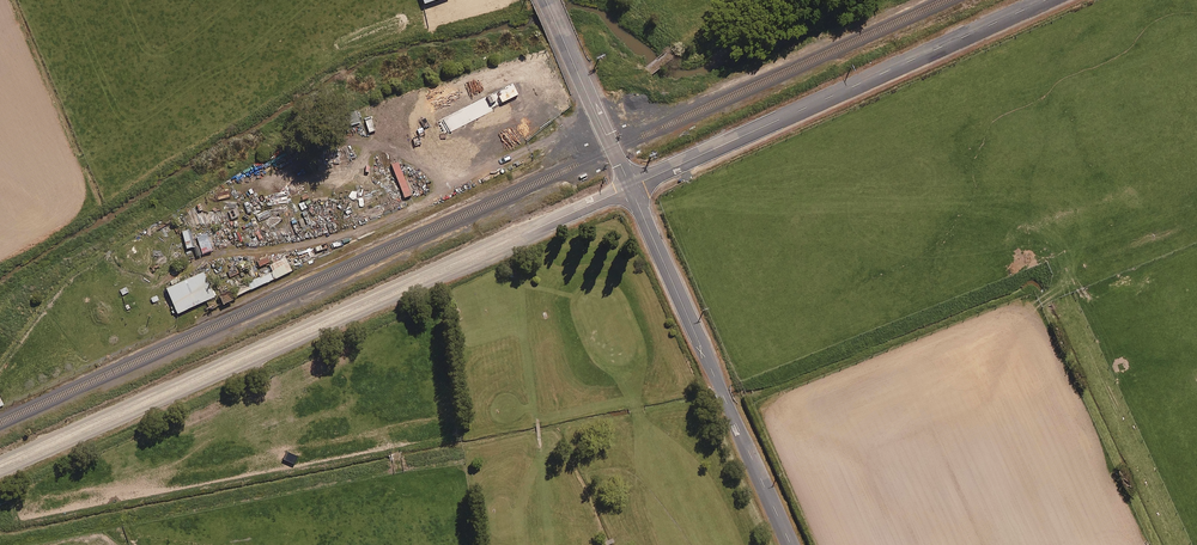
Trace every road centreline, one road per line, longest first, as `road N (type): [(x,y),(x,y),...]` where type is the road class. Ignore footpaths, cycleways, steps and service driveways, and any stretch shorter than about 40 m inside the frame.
road 1 (unclassified): [(0,468),(631,187)]
road 2 (unclassified): [(631,187),(1048,0)]
road 3 (unclassified): [(789,544),(631,187)]
road 4 (unclassified): [(631,187),(545,0)]

